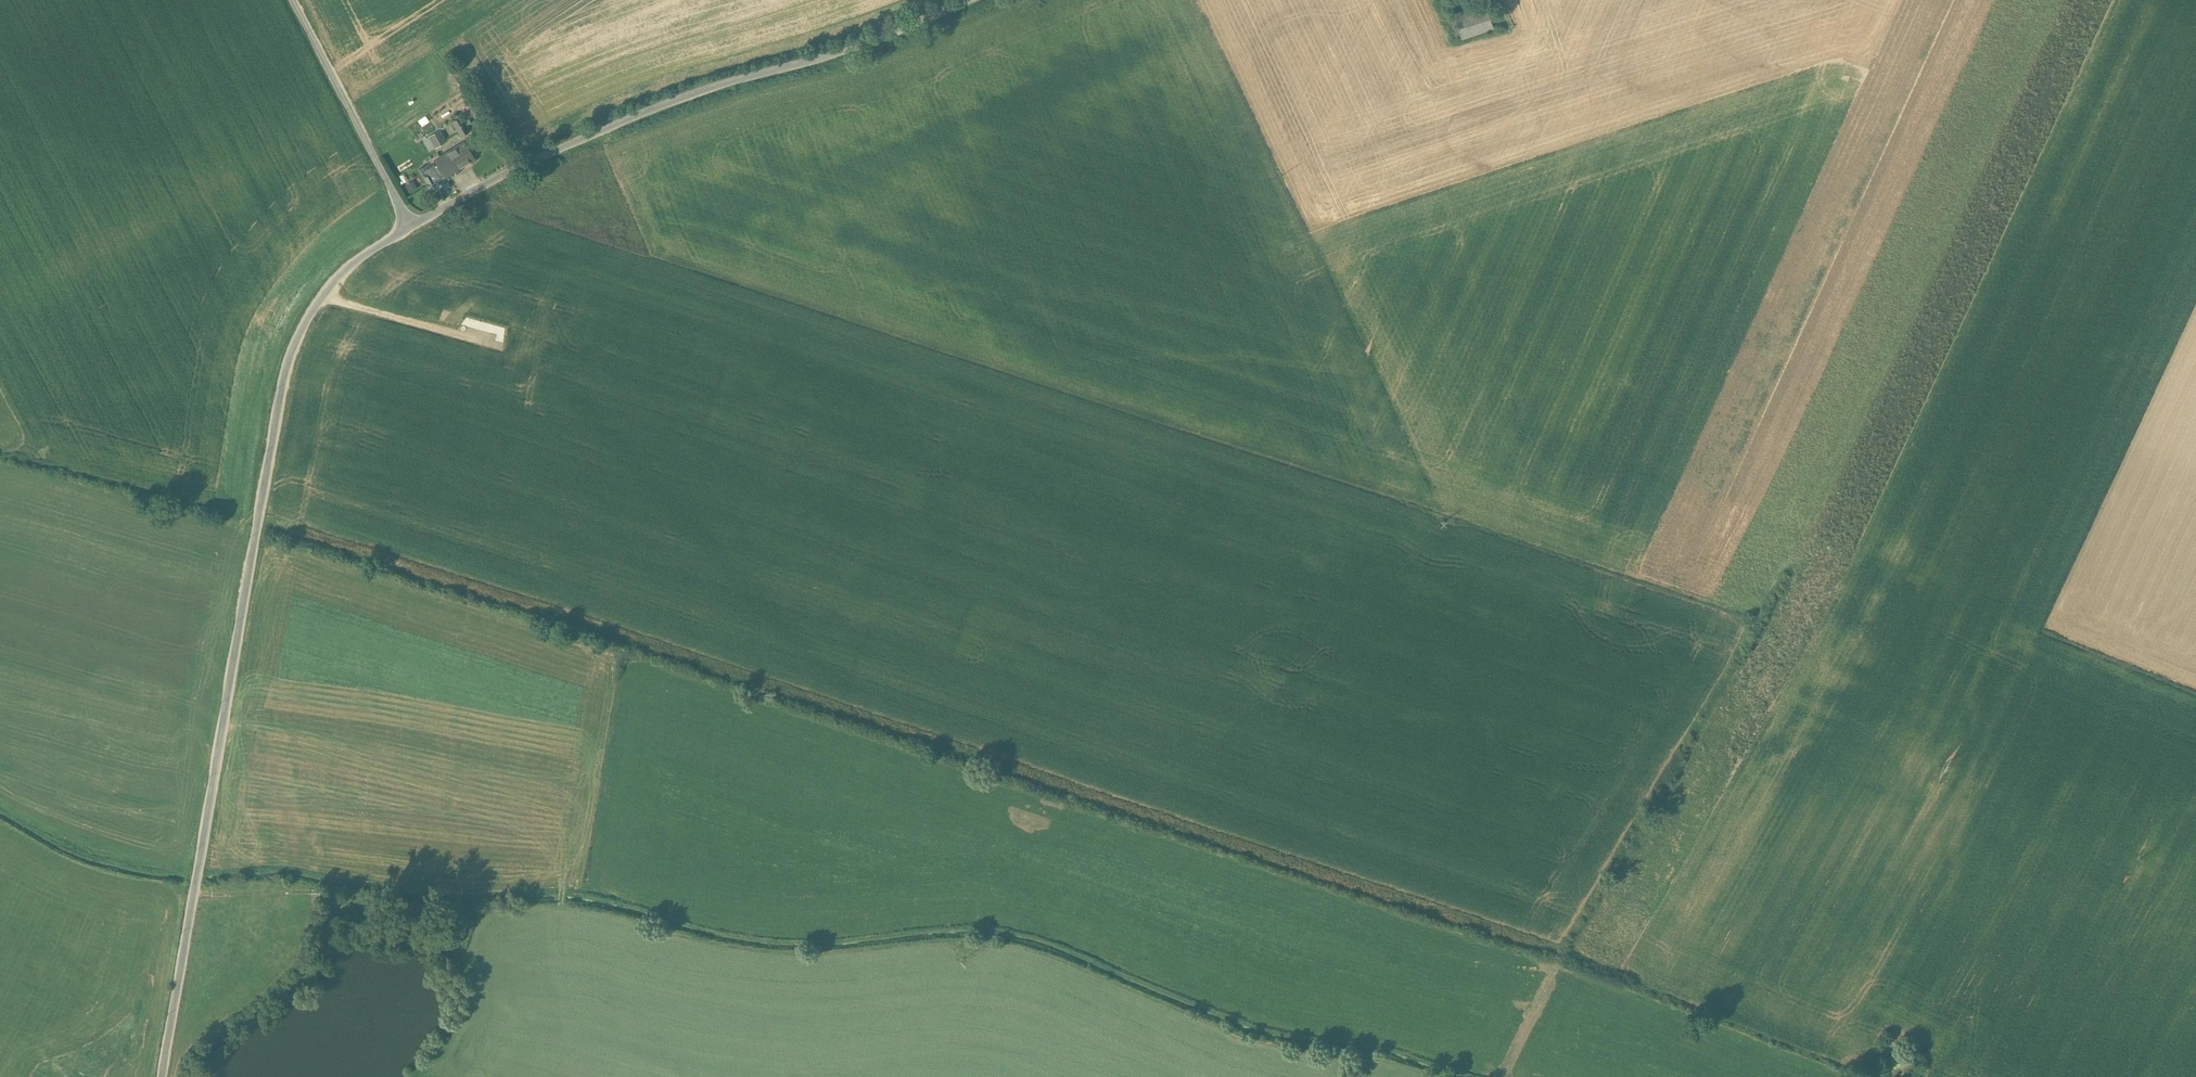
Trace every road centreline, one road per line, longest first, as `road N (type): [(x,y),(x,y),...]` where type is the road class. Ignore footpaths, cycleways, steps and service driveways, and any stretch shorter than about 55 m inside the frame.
road 1 (unclassified): [(408,226),(346,269),(316,304),(279,395),(165,1076)]
road 2 (unclassified): [(966,0),(835,55),(673,102),(500,175),(408,226)]
road 3 (unclassified): [(408,226),(291,0)]

